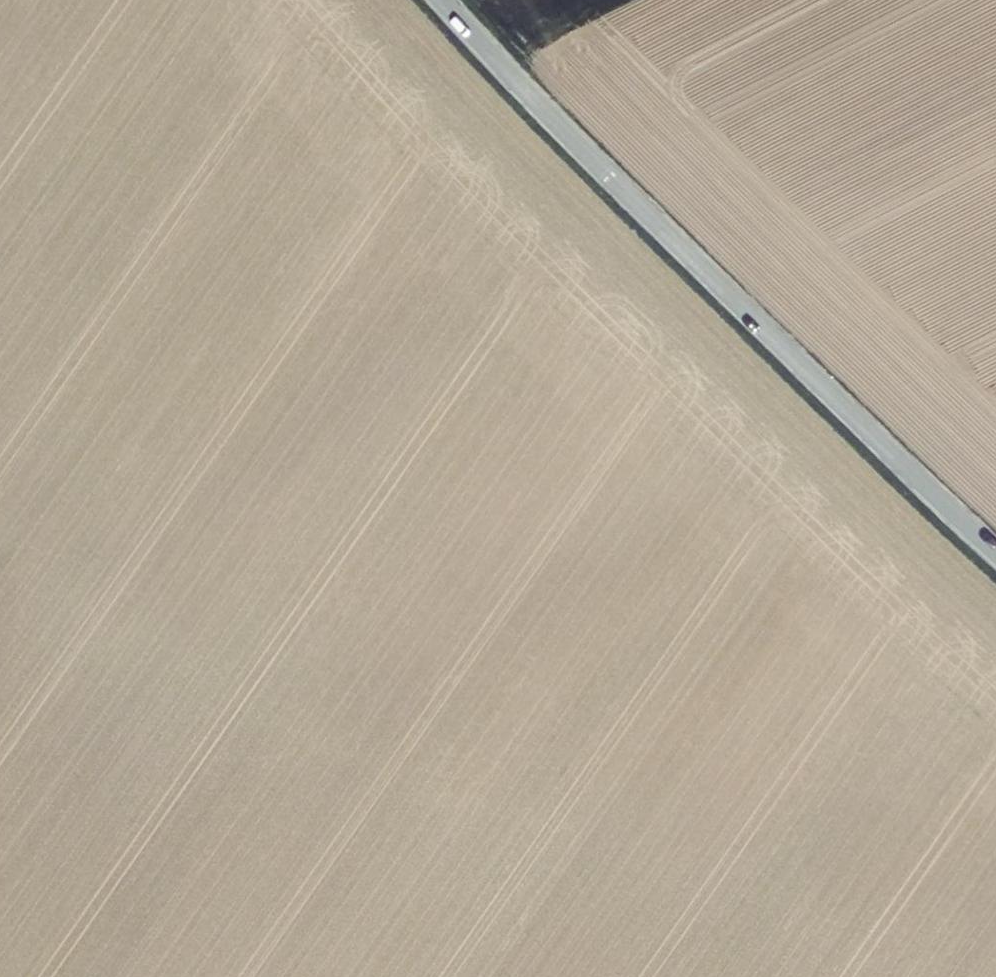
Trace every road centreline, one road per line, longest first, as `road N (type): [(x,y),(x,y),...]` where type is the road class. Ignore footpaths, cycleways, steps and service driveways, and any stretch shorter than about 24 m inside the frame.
road 1 (unclassified): [(442,0),(995,552)]

